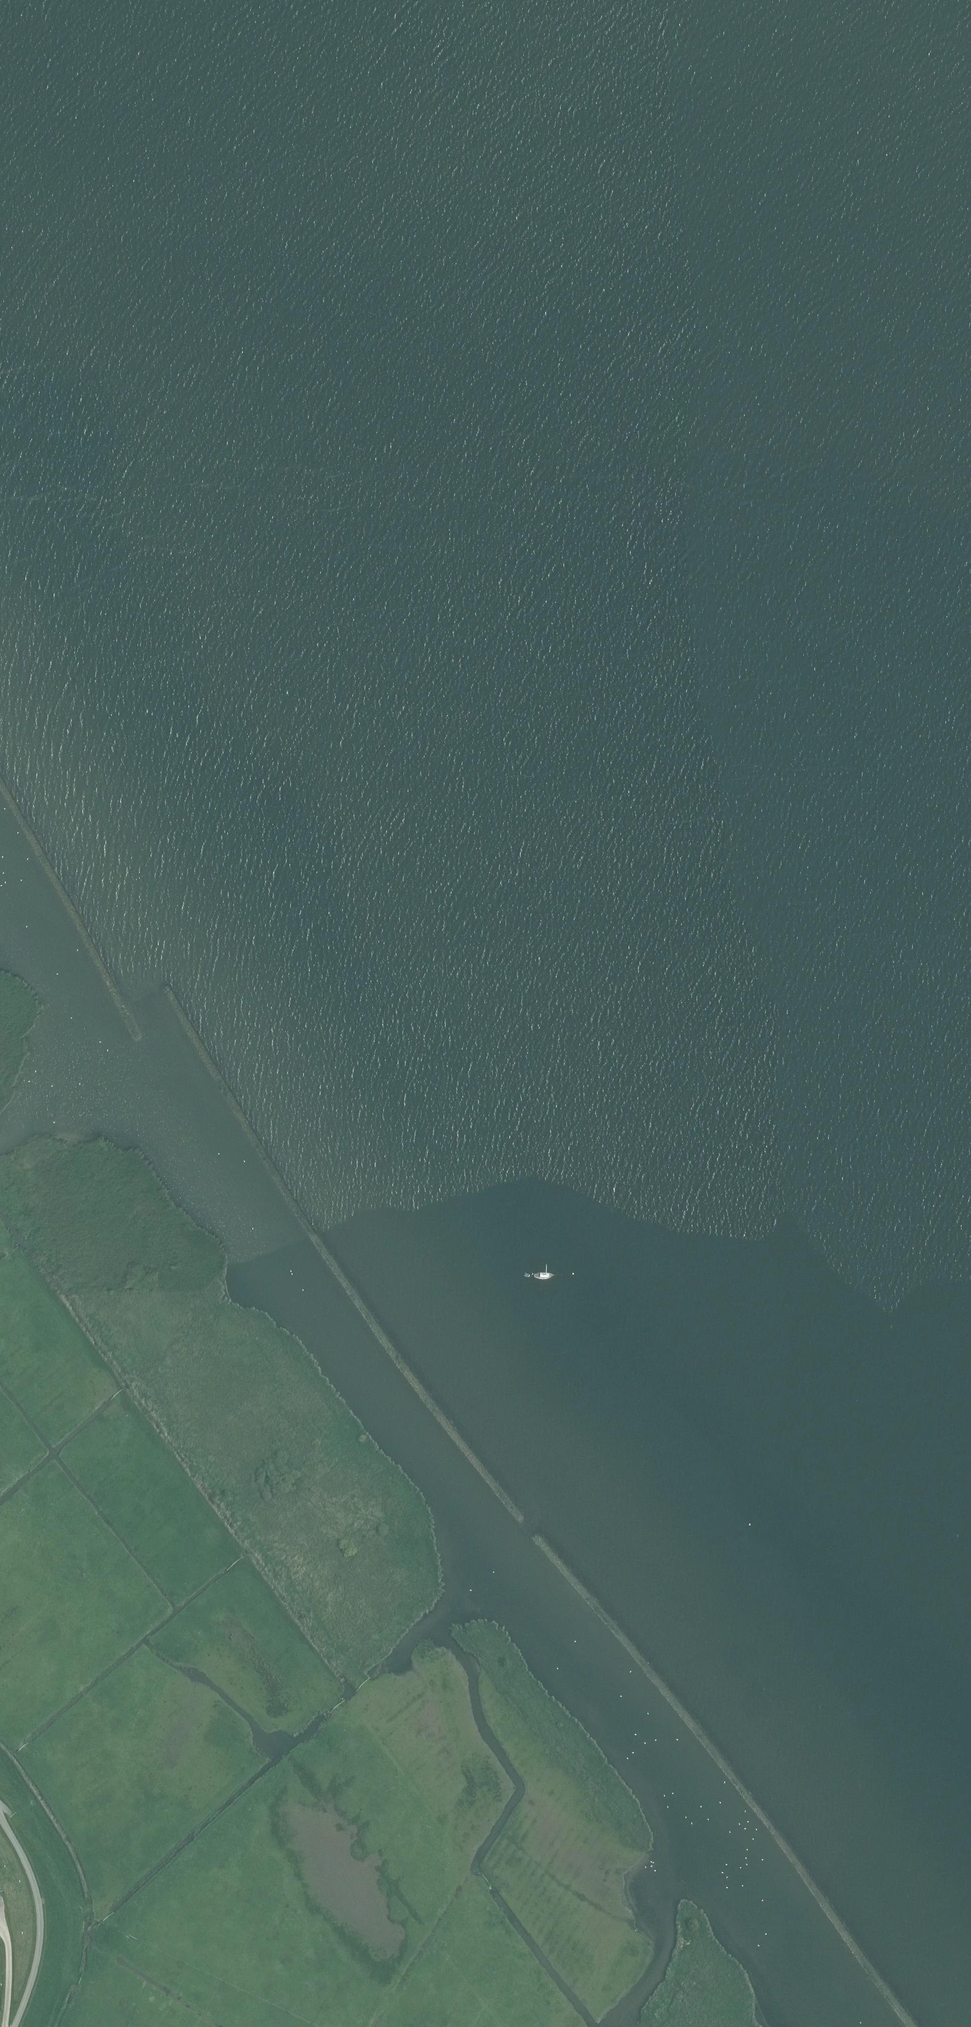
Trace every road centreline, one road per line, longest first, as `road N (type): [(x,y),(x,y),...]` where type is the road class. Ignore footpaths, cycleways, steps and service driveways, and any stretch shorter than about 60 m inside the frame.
road 1 (unclassified): [(14,2026),(37,1962),(40,1920),(34,1882),(0,1817)]

